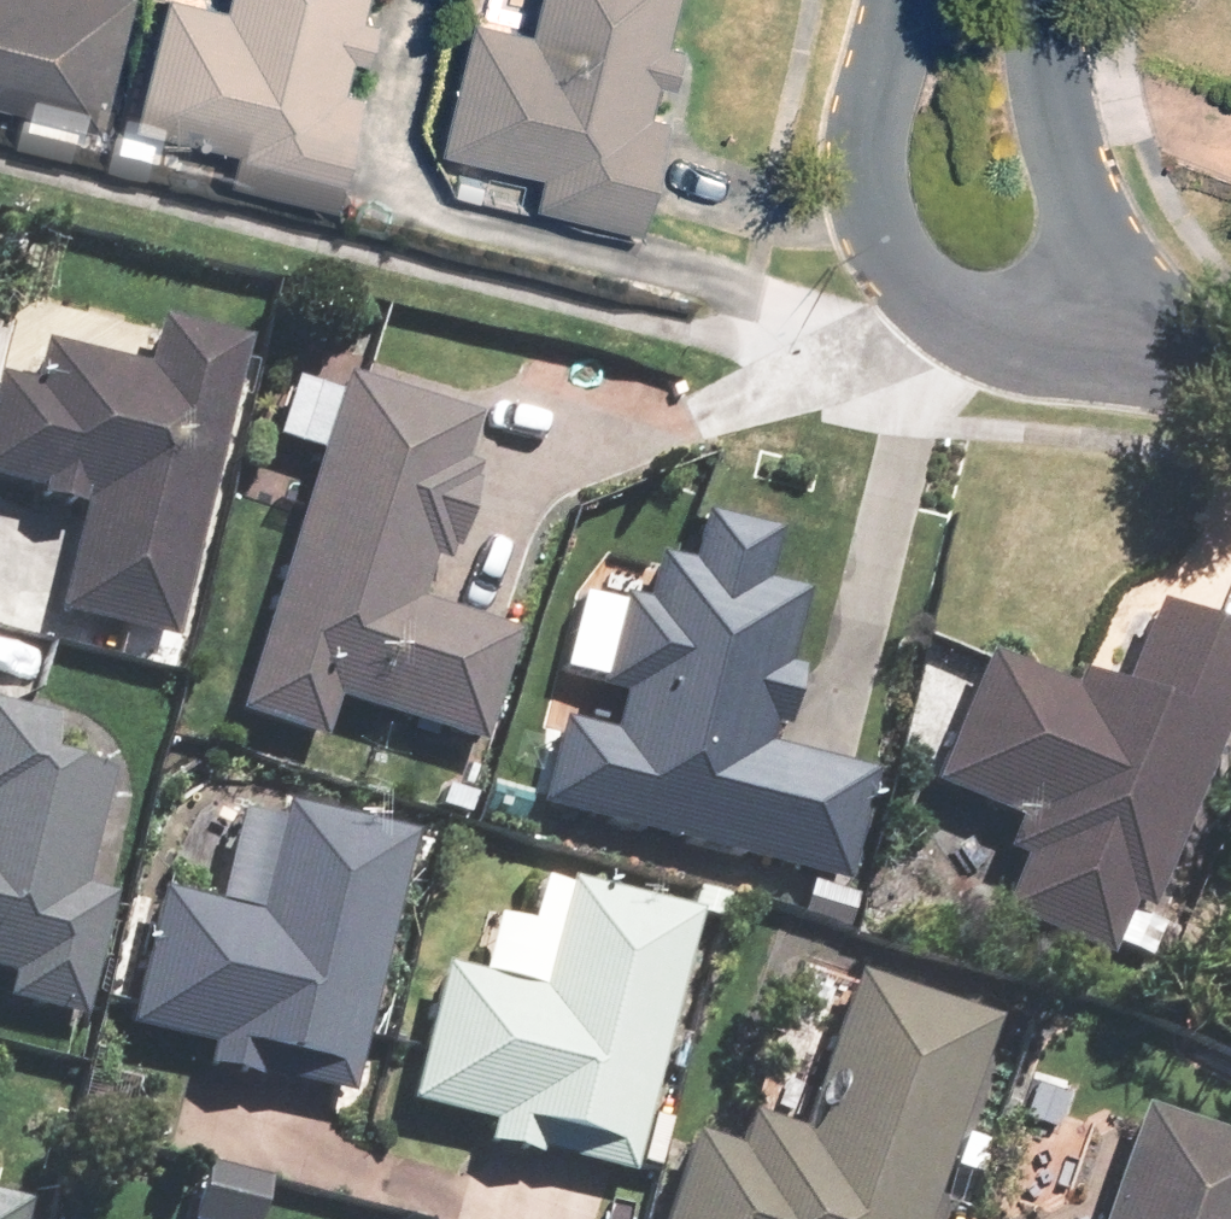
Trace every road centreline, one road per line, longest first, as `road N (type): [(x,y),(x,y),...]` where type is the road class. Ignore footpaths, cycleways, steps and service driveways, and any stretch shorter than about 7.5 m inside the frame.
road 1 (residential): [(1040,348),(935,288),(867,201),(899,0)]
road 2 (residential): [(1041,0),(1034,28),(1088,223)]
road 3 (residential): [(1230,376),(1040,348)]
road 4 (residential): [(1088,223),(1040,348)]

